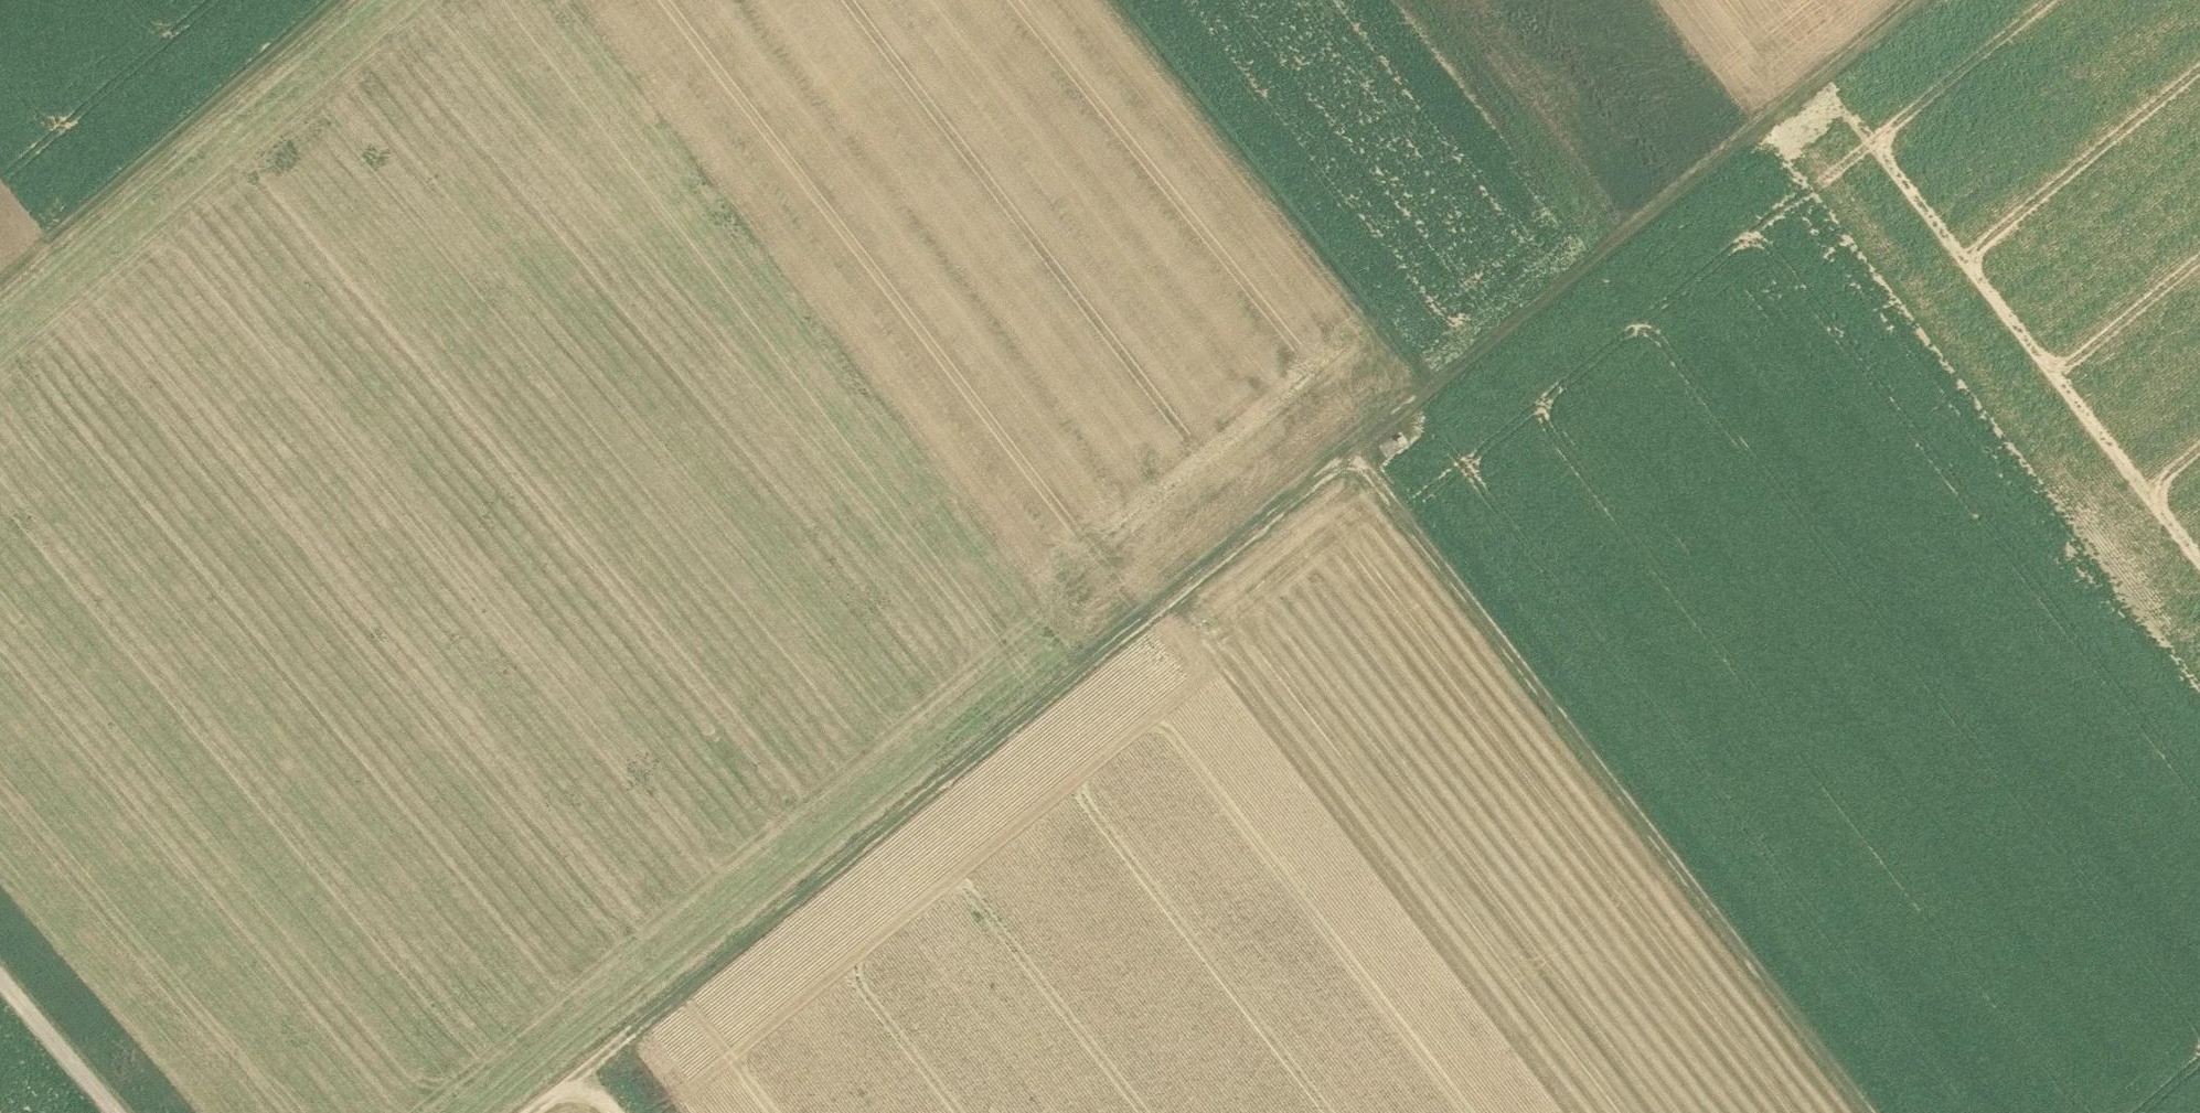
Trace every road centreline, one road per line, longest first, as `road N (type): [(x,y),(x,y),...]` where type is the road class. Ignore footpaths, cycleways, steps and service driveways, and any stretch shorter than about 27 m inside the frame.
road 1 (track): [(1923,0),(1355,447),(536,1112)]
road 2 (track): [(1355,447),(1877,1112)]
road 3 (track): [(1129,0),(1436,385)]
road 4 (track): [(343,0),(0,289)]
road 5 (track): [(0,978),(117,1112)]

